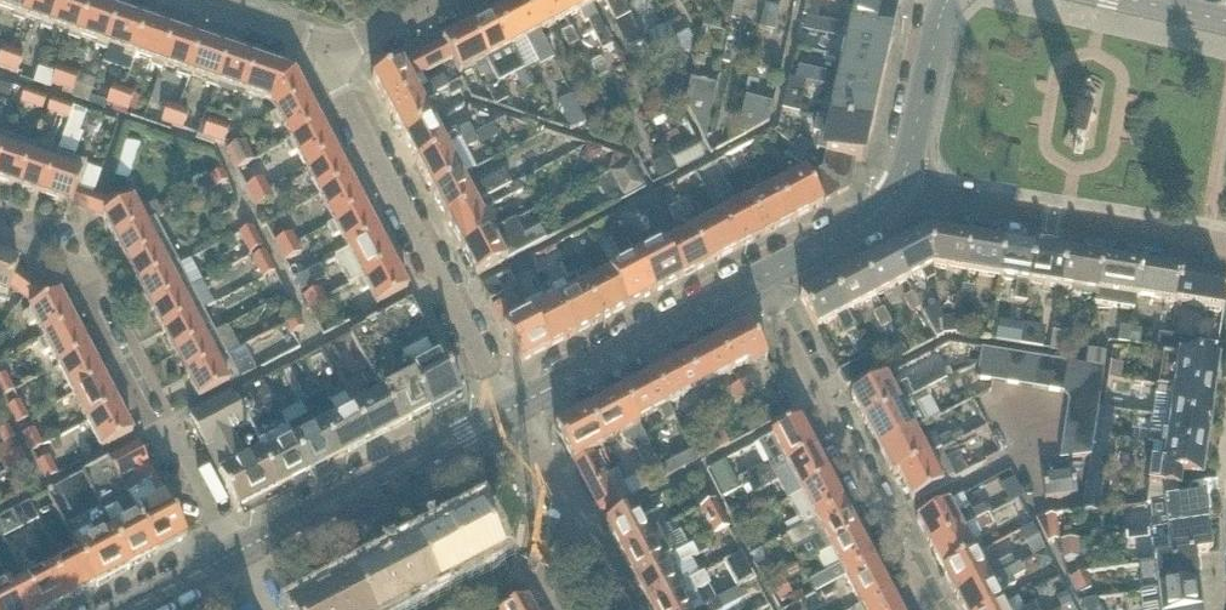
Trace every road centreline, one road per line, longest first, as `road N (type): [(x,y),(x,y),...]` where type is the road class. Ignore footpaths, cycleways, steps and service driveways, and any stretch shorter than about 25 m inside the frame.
road 1 (residential): [(0,237),(77,264),(86,302),(149,424),(189,459),(238,553)]
road 2 (residential): [(515,407),(327,57)]
road 3 (residential): [(900,189),(1225,242)]
road 4 (tertiary): [(238,553),(515,407)]
road 5 (tertiary): [(515,407),(763,279)]
road 6 (residential): [(892,519),(763,279)]
road 7 (tertiary): [(900,189),(948,0)]
road 8 (tertiary): [(763,279),(875,220),(900,189)]
road 9 (residential): [(622,609),(554,480)]
road 10 (residential): [(327,57),(309,39),(197,0)]
road 11 (residential): [(892,519),(1009,460)]
road 12 (residential): [(554,480),(551,609)]
road 13 (residential): [(439,0),(327,57)]
road 14 (tertiary): [(129,609),(238,553)]

